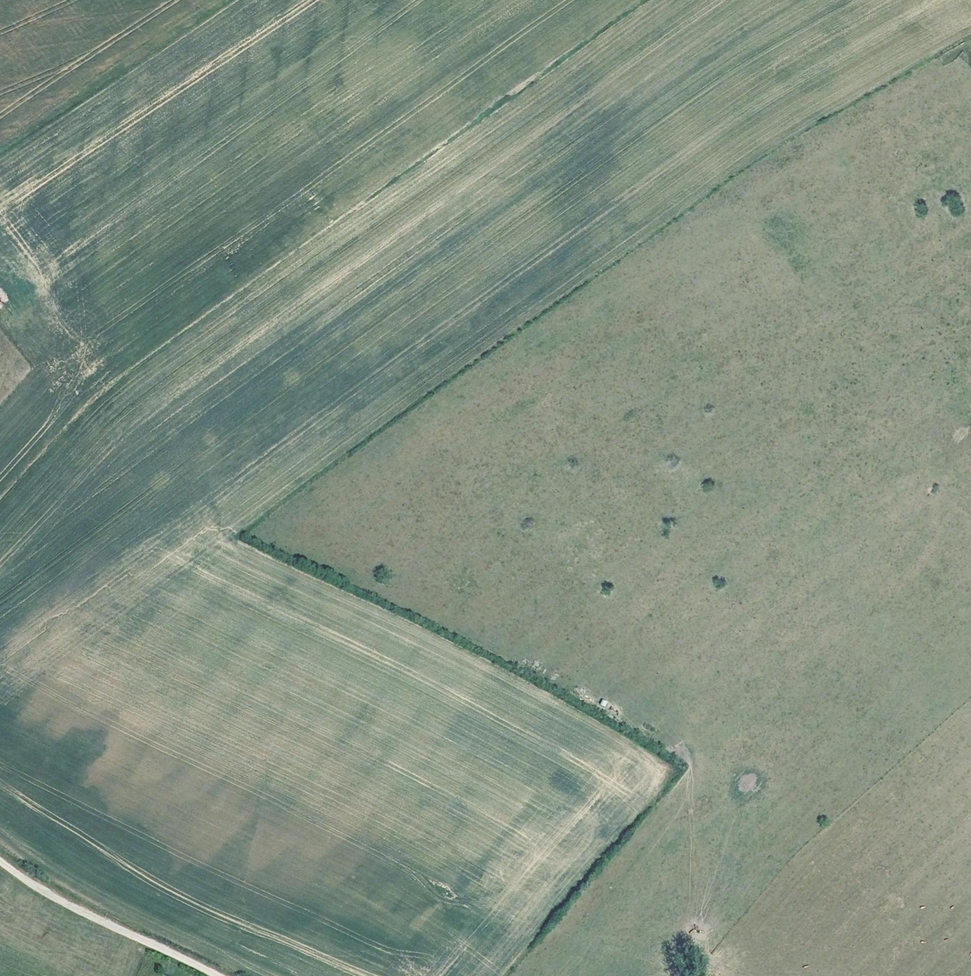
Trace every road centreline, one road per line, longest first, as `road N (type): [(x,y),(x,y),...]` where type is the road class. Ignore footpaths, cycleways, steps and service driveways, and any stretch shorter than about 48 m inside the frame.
road 1 (track): [(216,975),(0,862)]

